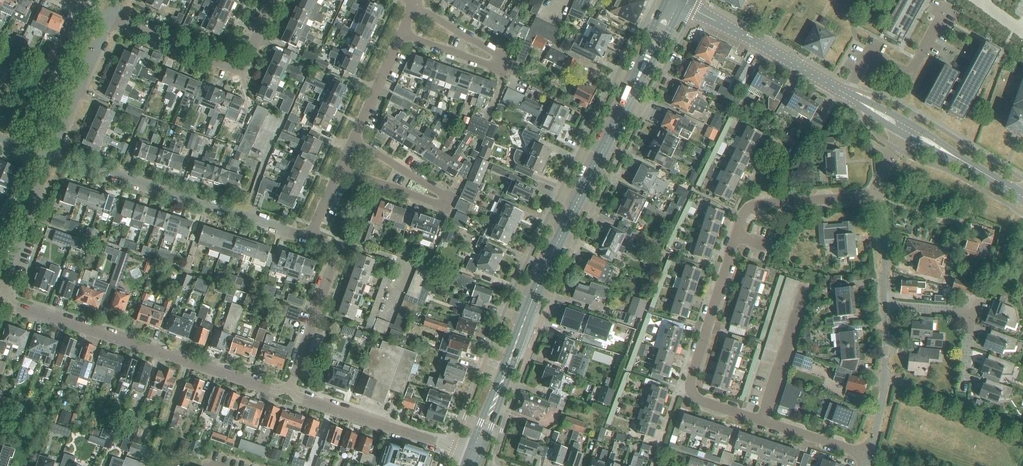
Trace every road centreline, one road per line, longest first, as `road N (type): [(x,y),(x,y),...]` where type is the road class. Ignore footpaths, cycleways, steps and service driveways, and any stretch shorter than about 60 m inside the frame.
road 1 (residential): [(762,423),(698,401),(690,383),(743,217),(750,208),(791,202)]
road 2 (residential): [(289,393),(0,300)]
road 3 (primary): [(547,267),(676,0)]
road 4 (residential): [(312,240),(49,156)]
road 5 (residential): [(107,21),(235,74),(249,60),(274,0)]
road 6 (residential): [(339,174),(445,202),(353,141)]
road 7 (residential): [(401,36),(481,65),(501,65),(488,48),(416,2)]
road 8 (primary): [(547,267),(468,453)]
road 9 (primary): [(479,457),(547,267)]
road 10 (tertiary): [(847,93),(676,0)]
road 11 (residential): [(453,448),(289,393)]
road 12 (residential): [(847,93),(869,52),(909,74),(947,4)]
road 13 (residential): [(289,393),(334,261),(312,240)]
road 14 (residential): [(867,458),(883,308)]
road 15 (residential): [(0,295),(49,156)]
road 16 (residential): [(49,156),(107,21)]
road 17 (tertiary): [(1022,199),(903,128)]
road 18 (residential): [(762,423),(804,294)]

